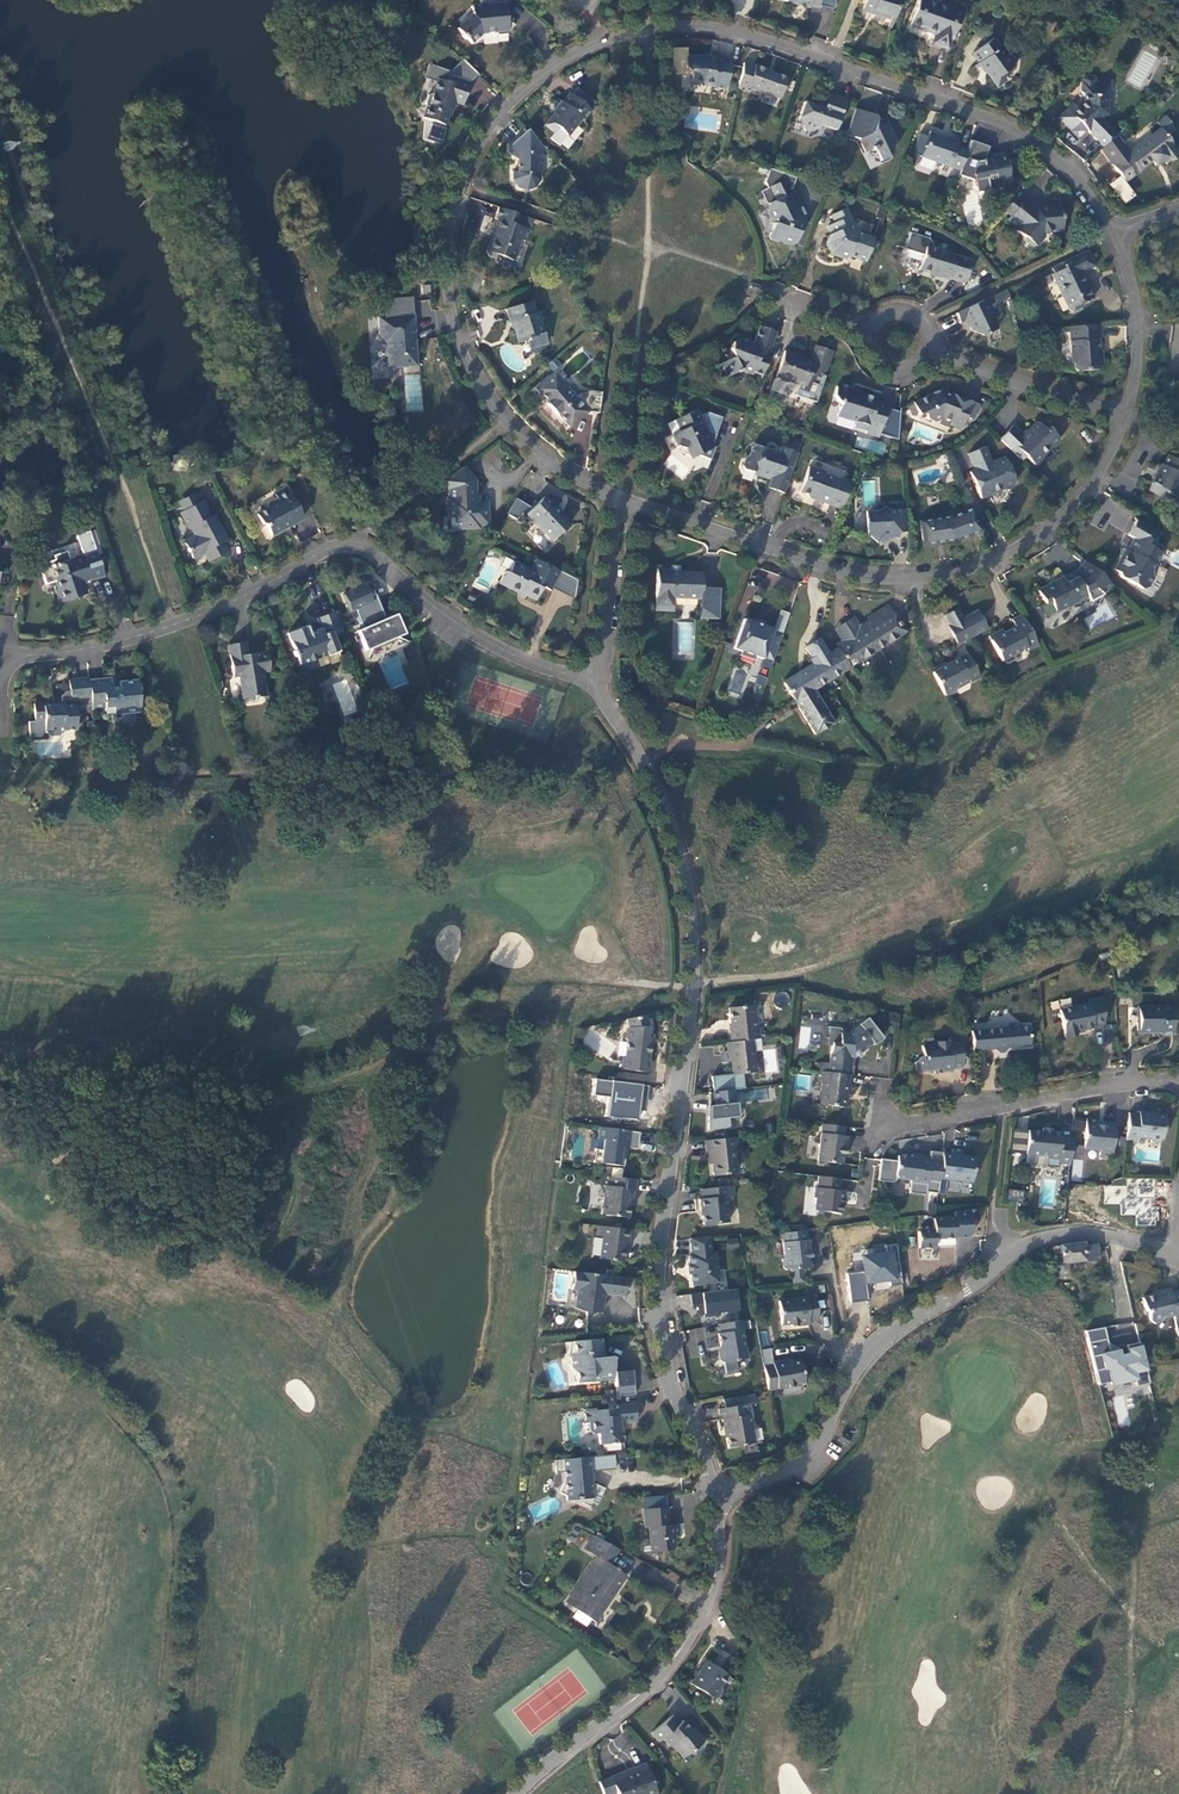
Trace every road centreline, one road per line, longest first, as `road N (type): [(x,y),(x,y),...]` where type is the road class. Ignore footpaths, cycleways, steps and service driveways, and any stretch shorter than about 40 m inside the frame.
road 1 (residential): [(1116,232),(1057,152),(999,120),(714,20),(675,18),(605,37),(556,64),(488,132),(461,183),(441,275),(449,318),(493,403),(536,449),(621,495)]
road 2 (residential): [(715,1494),(662,1288),(693,959),(690,896),(654,788),(601,683)]
road 3 (residential): [(601,683),(500,649),(359,546),(141,636),(7,660)]
road 4 (residential): [(621,495),(836,569),(917,579),(973,568),(1027,545),(1069,512),(1107,462),(1125,407)]
road 5 (residential): [(517,1793),(663,1674),(685,1644),(713,1580),(715,1494)]
road 6 (residential): [(863,1363),(1043,1238),(1092,1231),(1178,1252)]
road 7 (residential): [(1178,1083),(1113,1085),(878,1130)]
road 8 (residential): [(715,1494),(788,1476),(835,1421),(863,1363)]
road 9 (residential): [(1125,407),(931,344)]
road 10 (residential): [(601,683),(621,495)]
road 11 (residential): [(1125,407),(1140,343),(1116,232)]
road 12 (residential): [(876,328),(761,292)]

